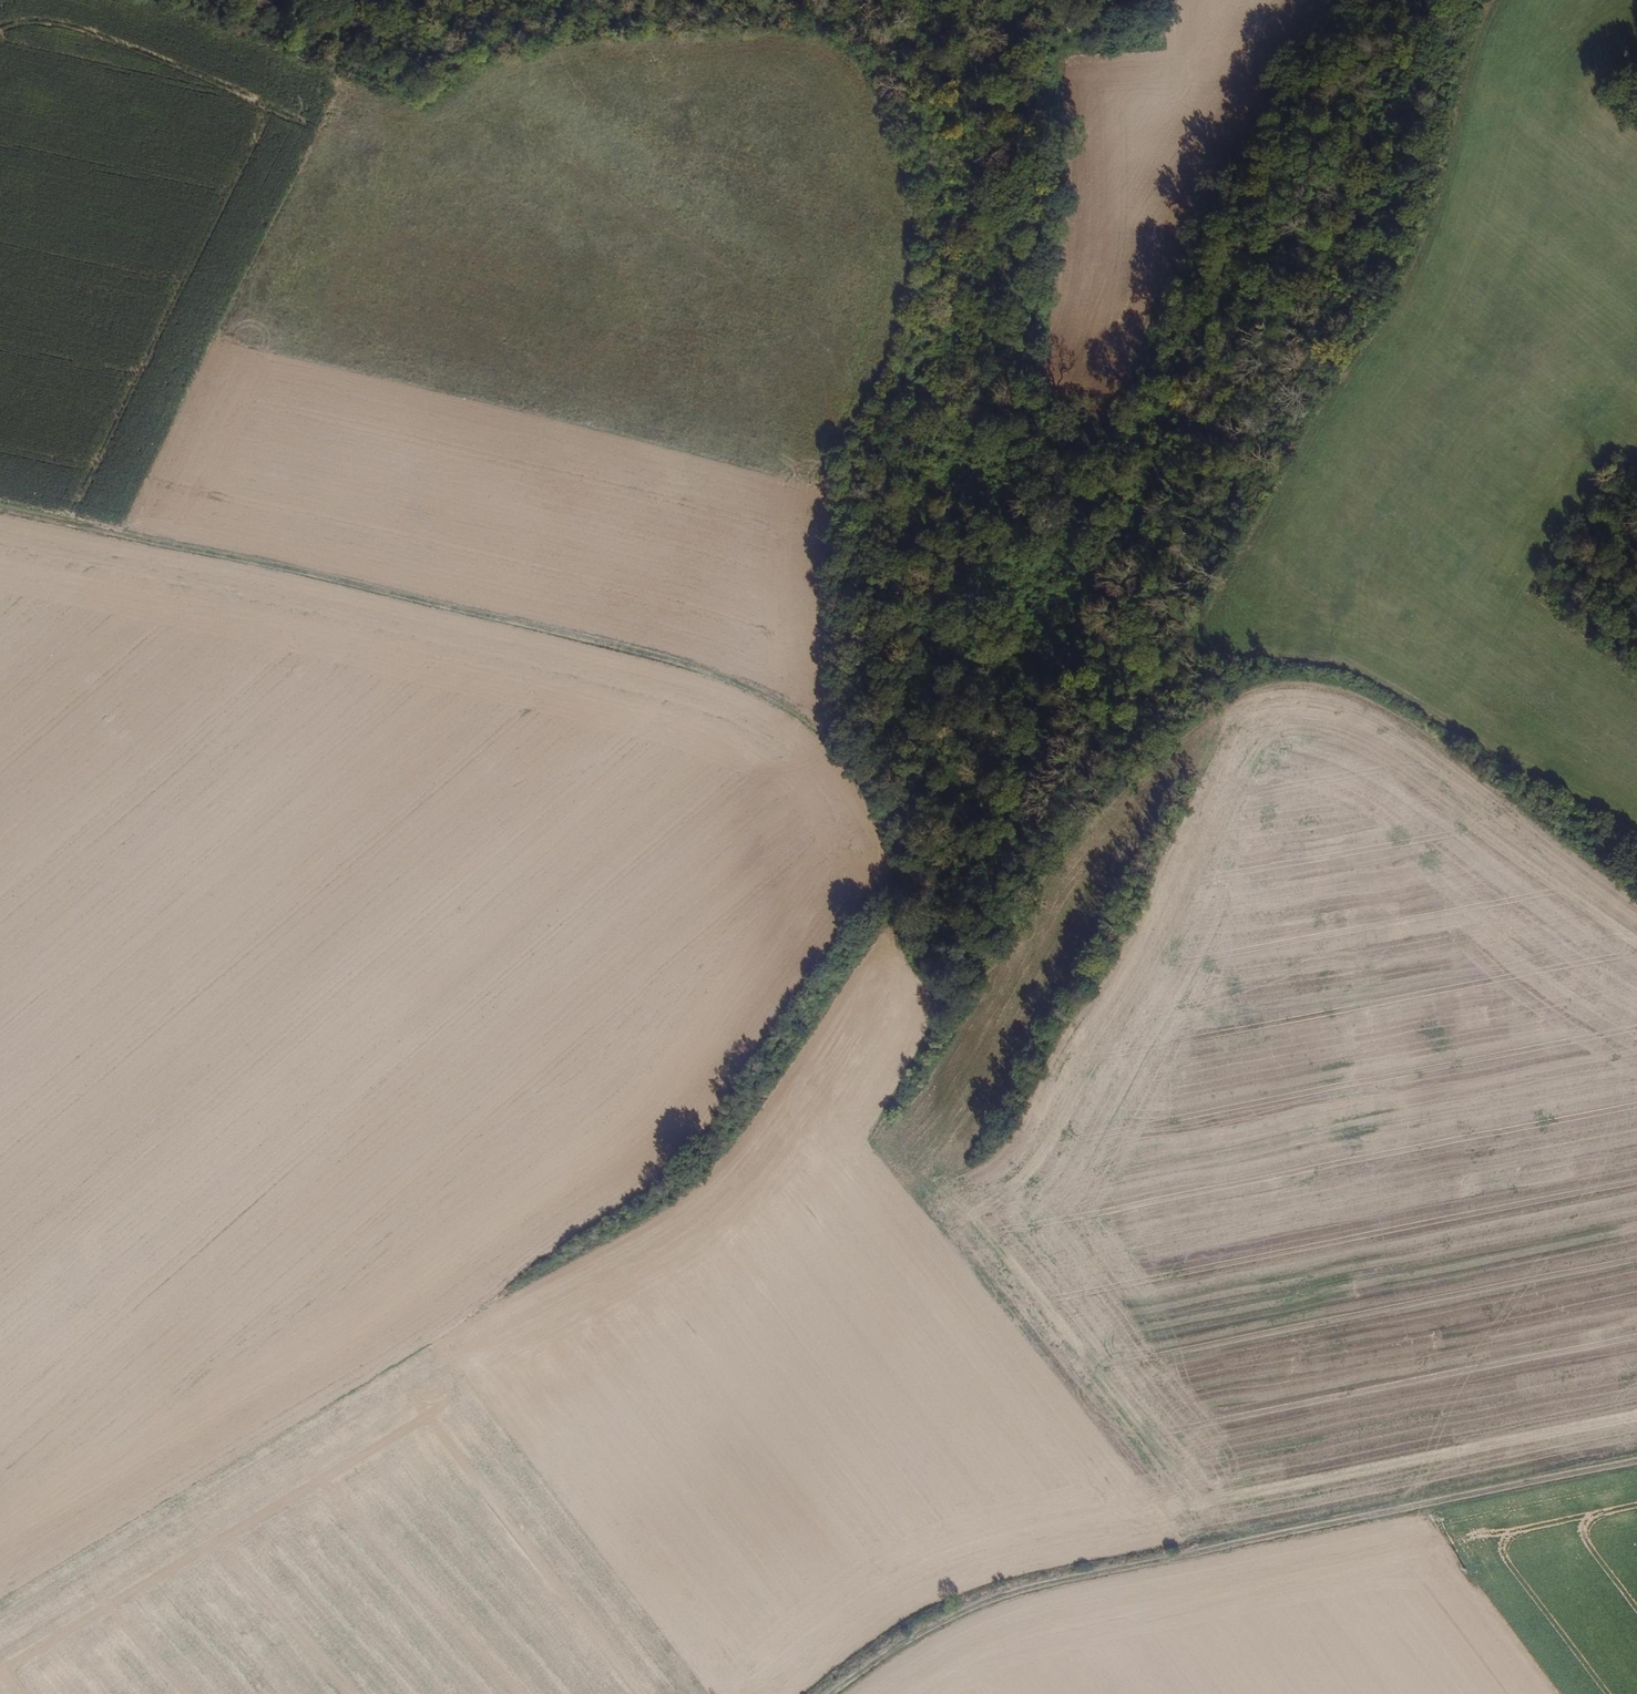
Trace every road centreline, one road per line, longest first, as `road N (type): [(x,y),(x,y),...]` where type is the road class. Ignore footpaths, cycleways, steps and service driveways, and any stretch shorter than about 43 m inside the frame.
road 1 (track): [(0,507),(652,654),(798,710),(876,779),(910,864),(907,933),(934,975),(966,989),(1003,954),(1061,852),(1224,705),(1257,690),(1324,686),(1357,696),(1636,873)]
road 2 (track): [(1636,1459),(1003,1598),(916,1638),(834,1693)]

